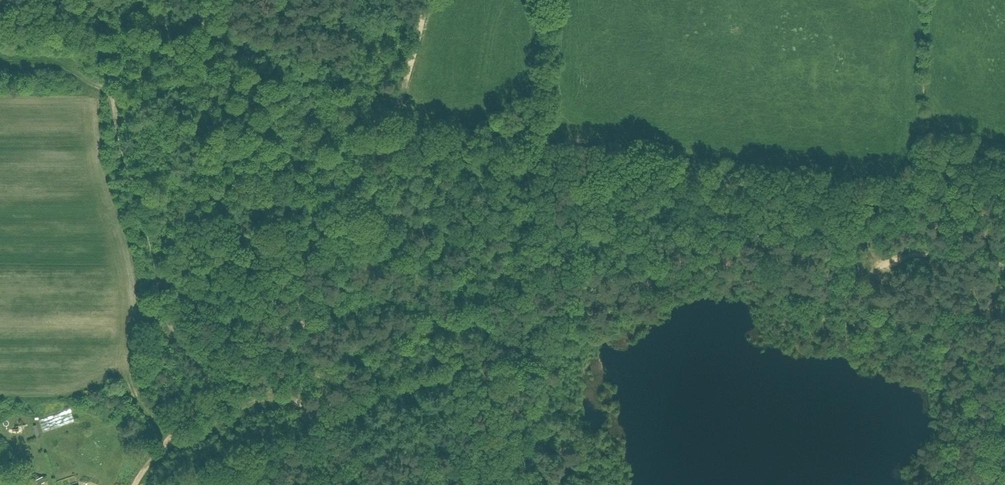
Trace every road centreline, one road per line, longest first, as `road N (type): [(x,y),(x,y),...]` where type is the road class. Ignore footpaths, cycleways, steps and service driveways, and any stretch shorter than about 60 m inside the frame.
road 1 (track): [(135,484),(387,141),(427,0)]
road 2 (track): [(300,263),(312,484)]
road 3 (track): [(353,484),(361,480),(365,421),(354,343)]

